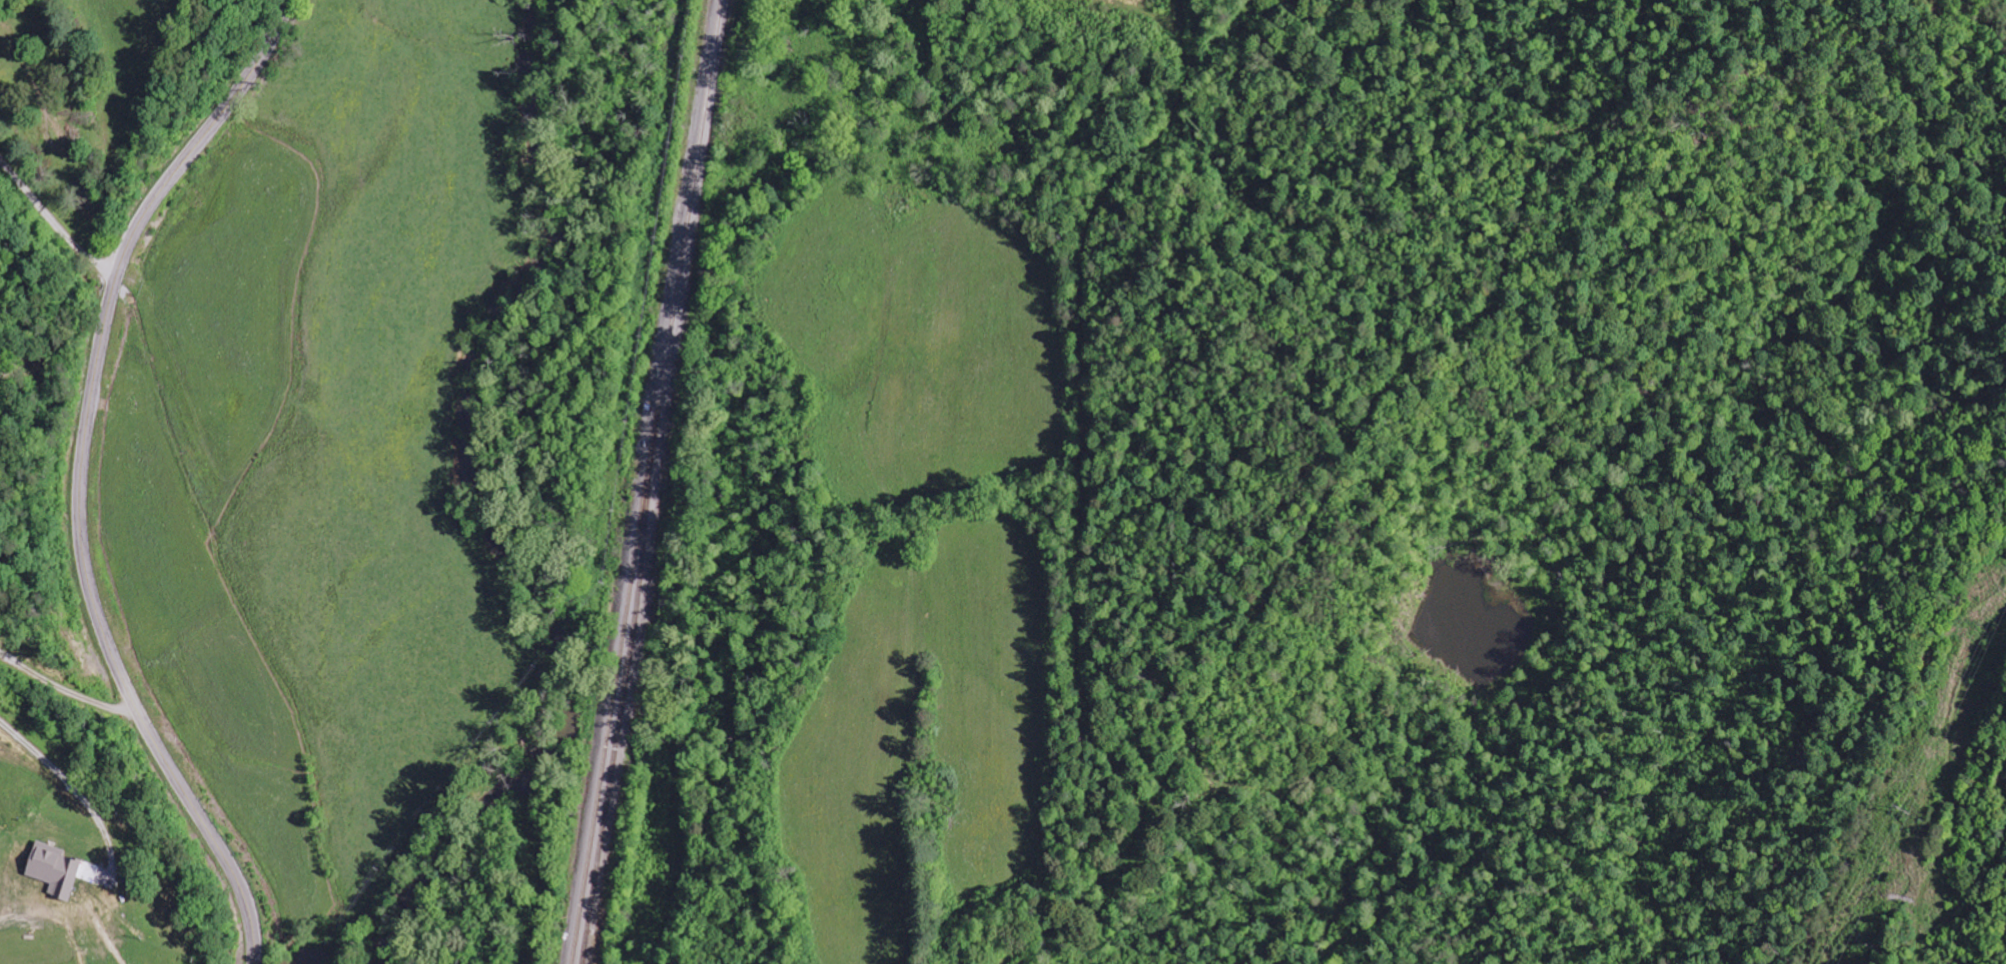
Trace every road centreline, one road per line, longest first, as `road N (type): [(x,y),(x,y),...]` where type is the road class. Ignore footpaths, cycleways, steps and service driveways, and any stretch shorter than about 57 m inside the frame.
road 1 (secondary): [(249,963),(248,918),(228,863),(140,715),(109,642),(89,584),(80,505),(100,339),(118,273),(156,201),(230,109),(295,0)]

